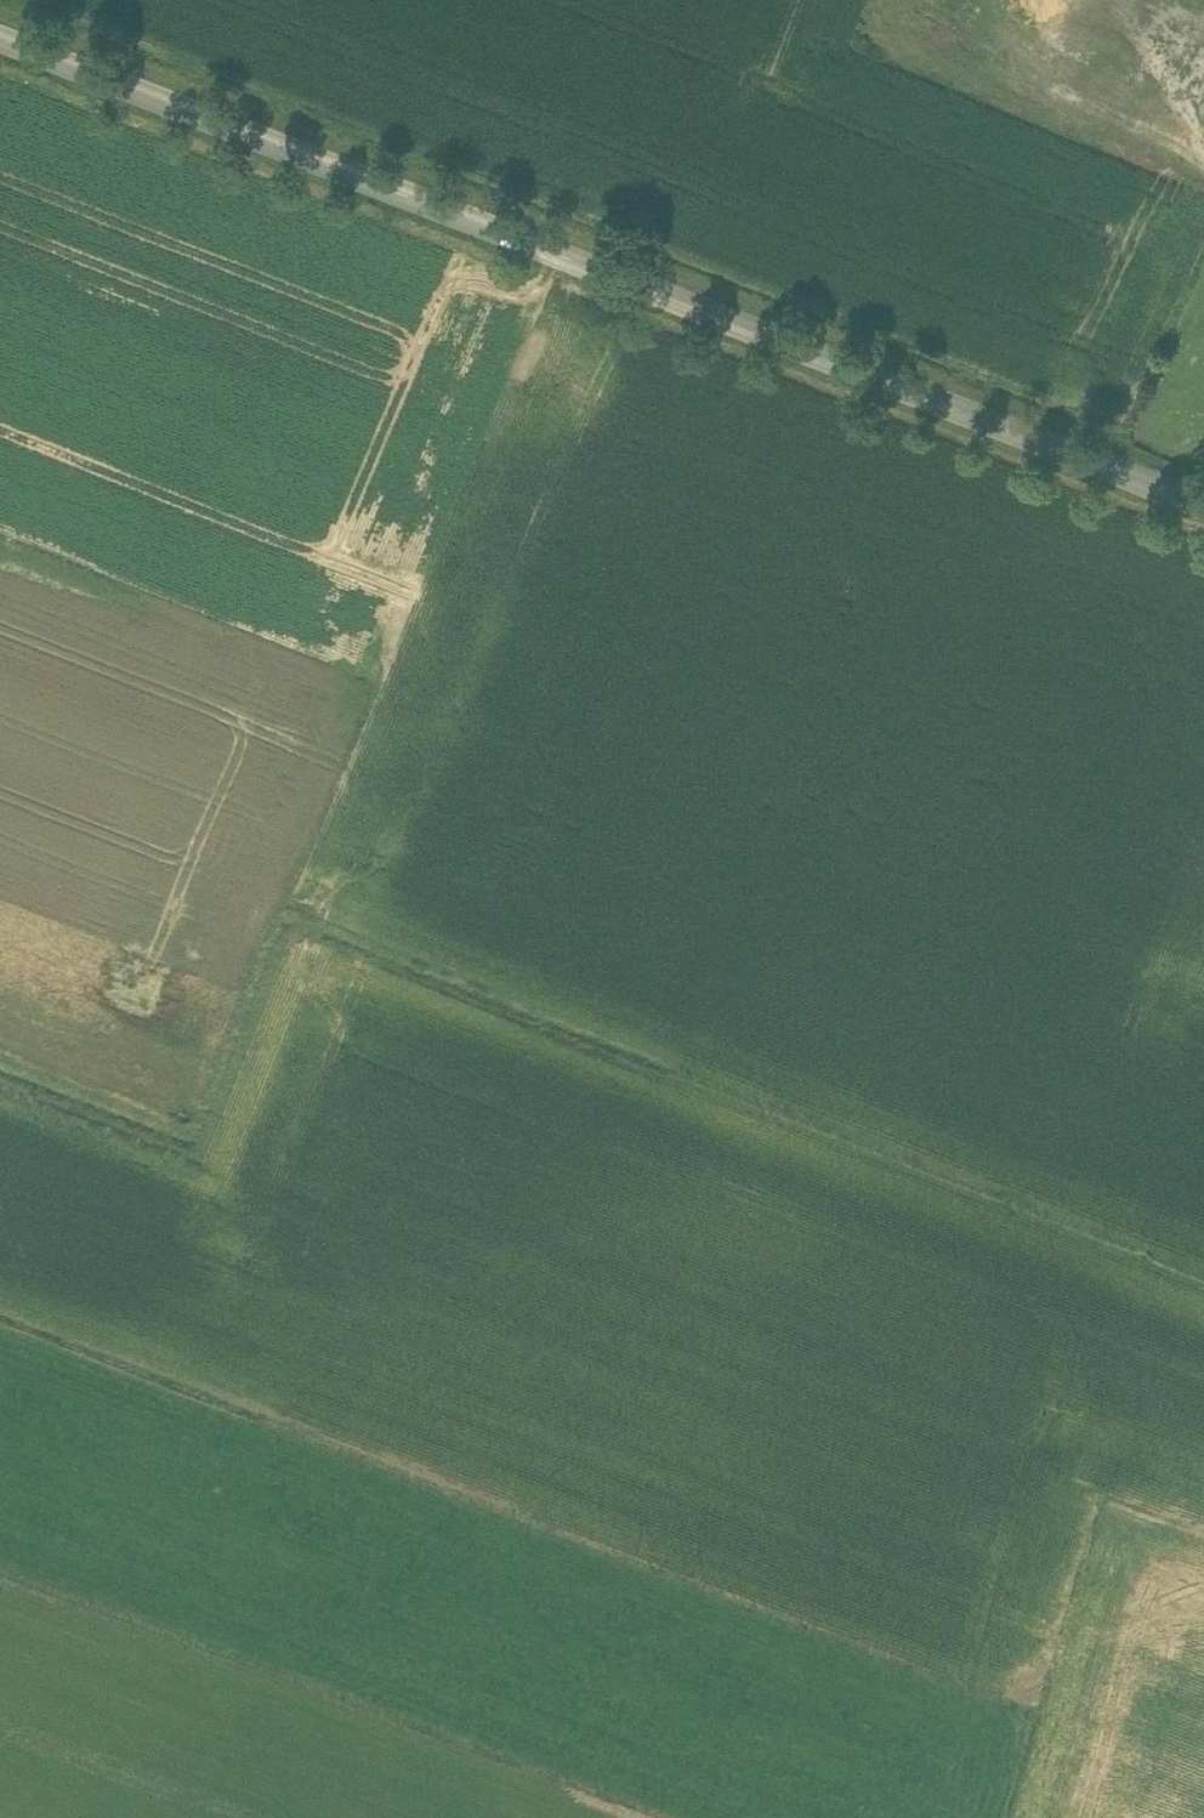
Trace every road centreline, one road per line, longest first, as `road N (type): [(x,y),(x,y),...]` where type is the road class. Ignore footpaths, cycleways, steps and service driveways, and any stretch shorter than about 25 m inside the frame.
road 1 (secondary): [(1203,502),(0,33)]

